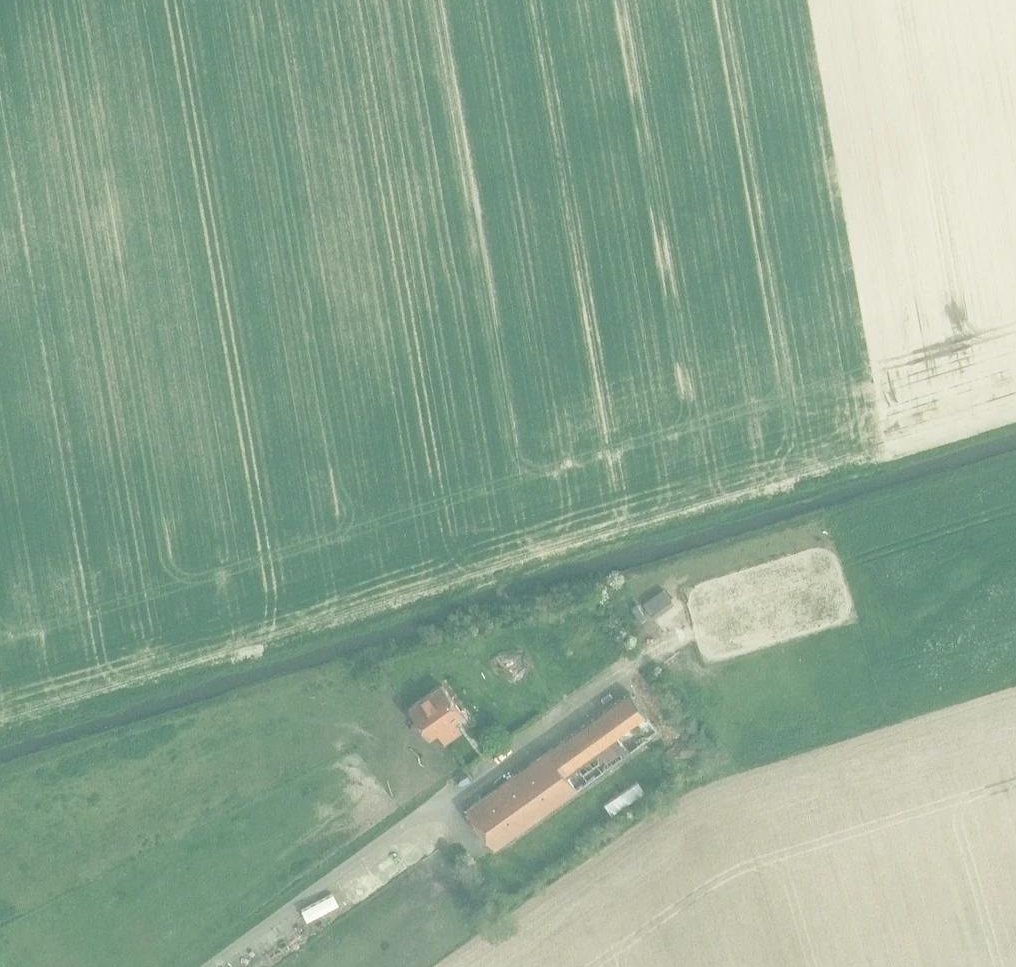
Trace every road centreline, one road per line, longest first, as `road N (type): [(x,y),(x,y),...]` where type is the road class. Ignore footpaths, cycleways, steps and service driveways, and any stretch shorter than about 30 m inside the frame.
road 1 (unclassified): [(197,966),(437,799)]

